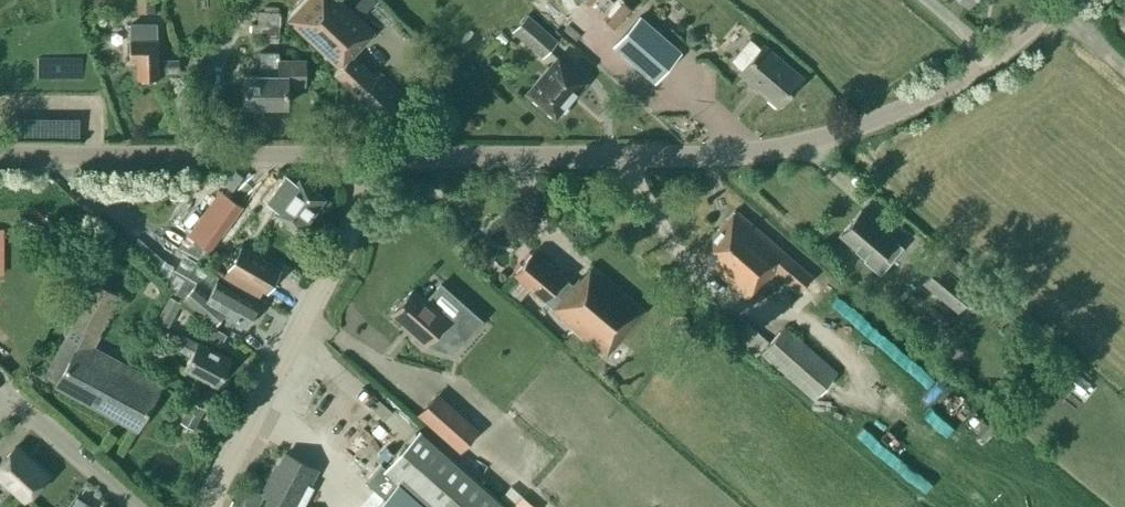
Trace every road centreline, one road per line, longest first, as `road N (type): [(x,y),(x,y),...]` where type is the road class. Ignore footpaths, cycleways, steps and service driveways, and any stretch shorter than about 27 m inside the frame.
road 1 (tertiary): [(383,161),(737,161),(848,137),(940,102),(1069,0)]
road 2 (unclassified): [(206,506),(383,161)]
road 3 (tertiary): [(383,161),(74,162),(0,154)]
road 4 (residential): [(0,410),(11,398),(134,506)]

